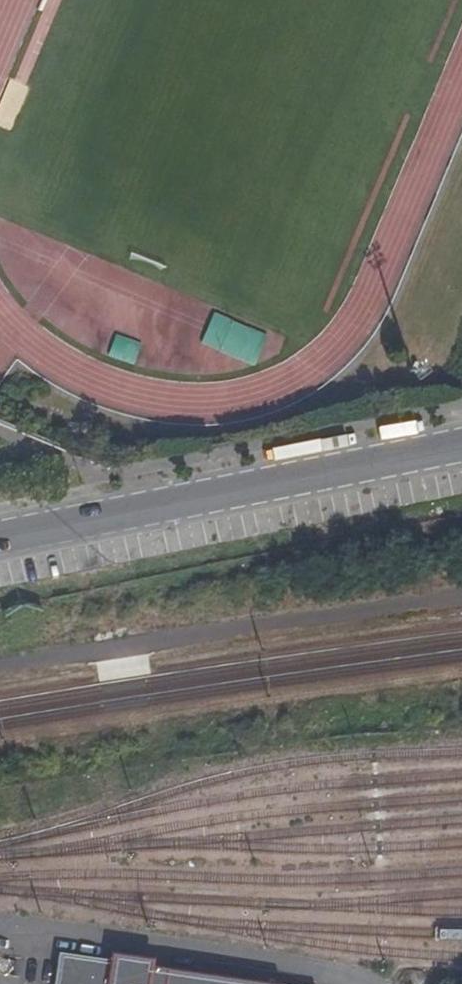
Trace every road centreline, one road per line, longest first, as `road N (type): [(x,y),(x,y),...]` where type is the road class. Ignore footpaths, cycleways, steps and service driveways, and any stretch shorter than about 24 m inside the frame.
road 1 (unclassified): [(0,534),(461,447)]

